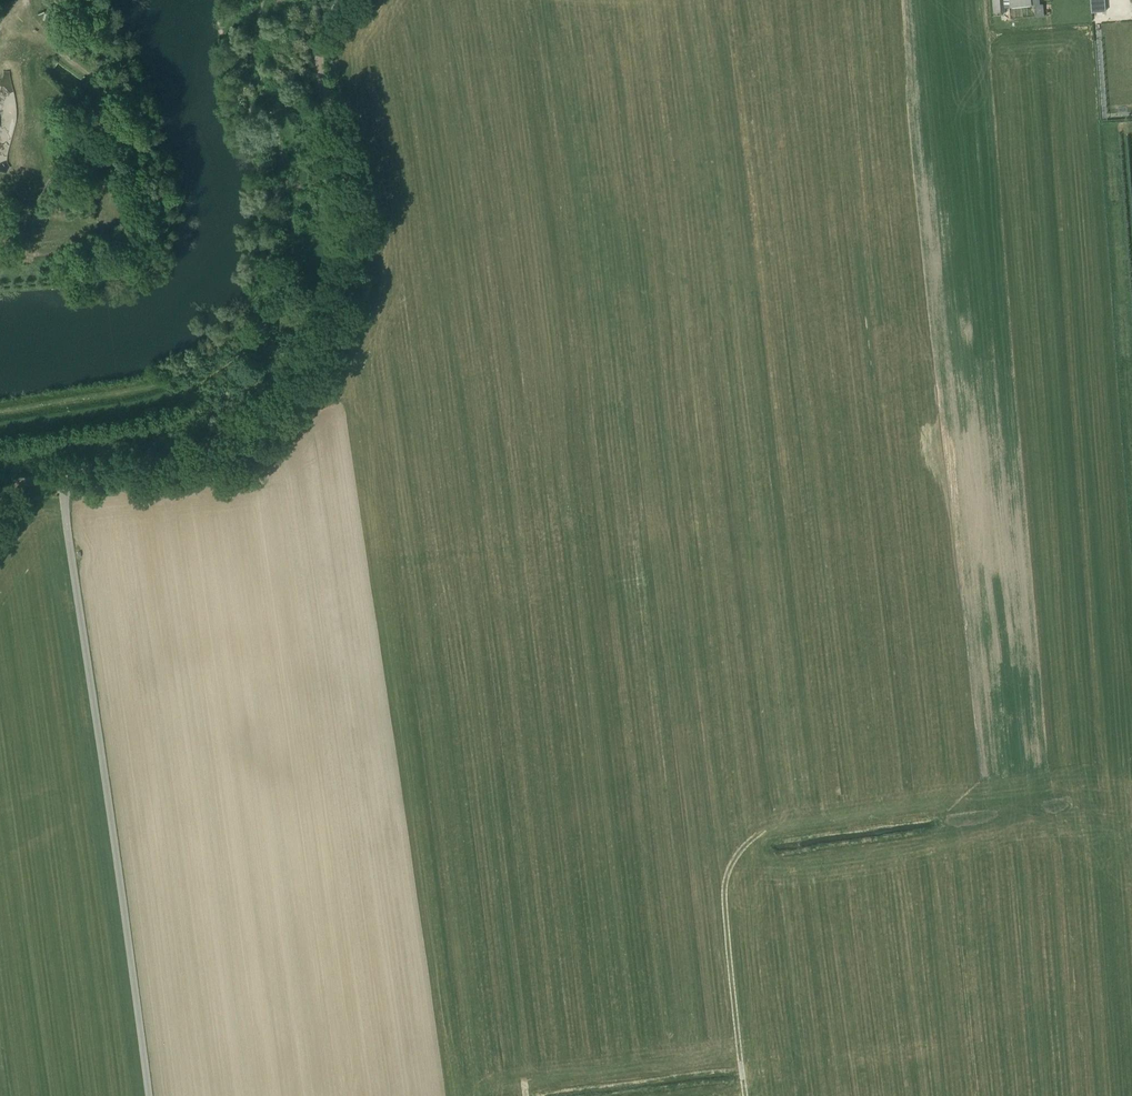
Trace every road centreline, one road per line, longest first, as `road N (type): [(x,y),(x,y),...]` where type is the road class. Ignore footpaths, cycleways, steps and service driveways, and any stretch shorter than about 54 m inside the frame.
road 1 (track): [(1048,0),(1127,1095)]
road 2 (unclassified): [(0,502),(27,483),(205,449),(254,420),(312,357),(351,253),(349,189),(318,54),(344,0)]
road 3 (track): [(835,824),(760,836),(728,877),(746,1095)]

